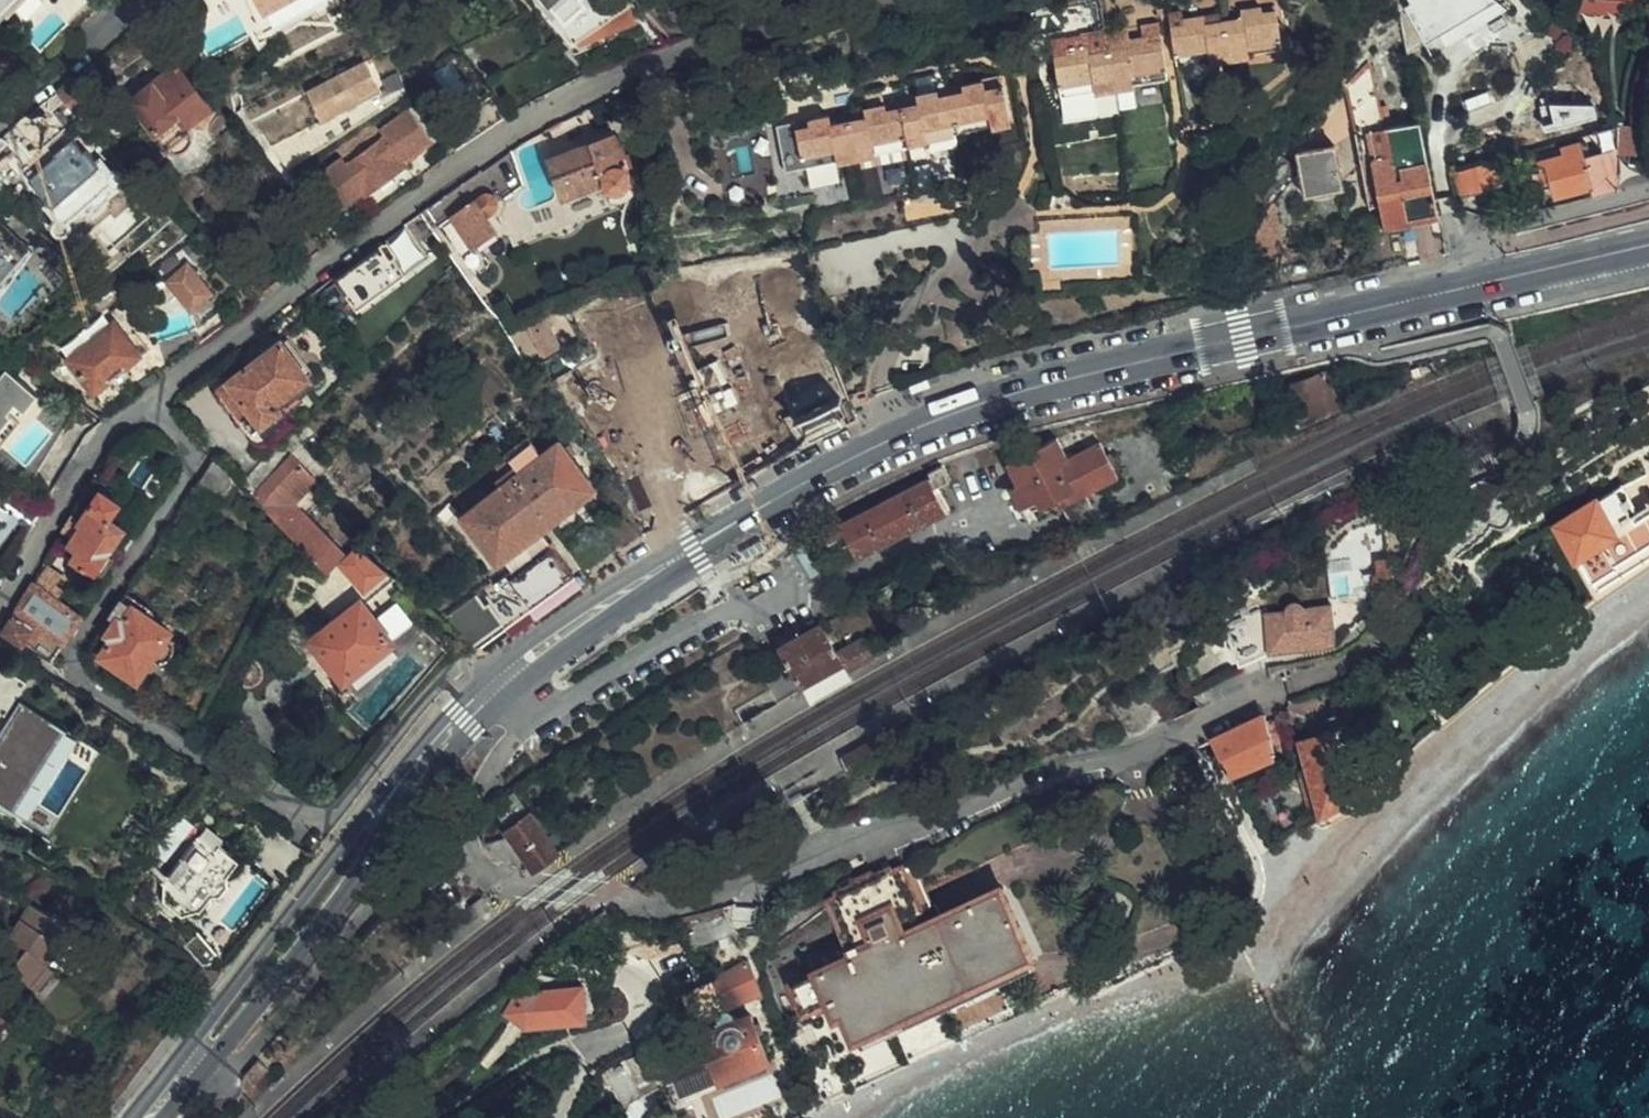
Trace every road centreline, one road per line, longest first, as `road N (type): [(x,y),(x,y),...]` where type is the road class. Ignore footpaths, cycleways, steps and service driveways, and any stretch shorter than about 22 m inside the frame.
road 1 (secondary): [(495,685),(693,546),(845,461),(959,411),(1097,372),(1648,246)]
road 2 (residential): [(534,720),(479,806),(480,839),(496,867),(526,884),(659,904),(708,897),(950,816),(1034,778),(1152,751),(1259,683)]
road 3 (residential): [(147,404),(187,450),(193,469),(81,648),(76,673),(200,756),(321,815),(340,806),(450,675),(495,685)]
road 4 (residential): [(147,404),(498,135),(627,74),(839,0)]
road 5 (secondary): [(150,1116),(225,1055),(325,928),(423,757)]
road 6 (secondary): [(423,757),(364,812),(150,1116)]
road 7 (residential): [(0,618),(106,434),(147,404)]
road 8 (residential): [(0,125),(152,0)]

